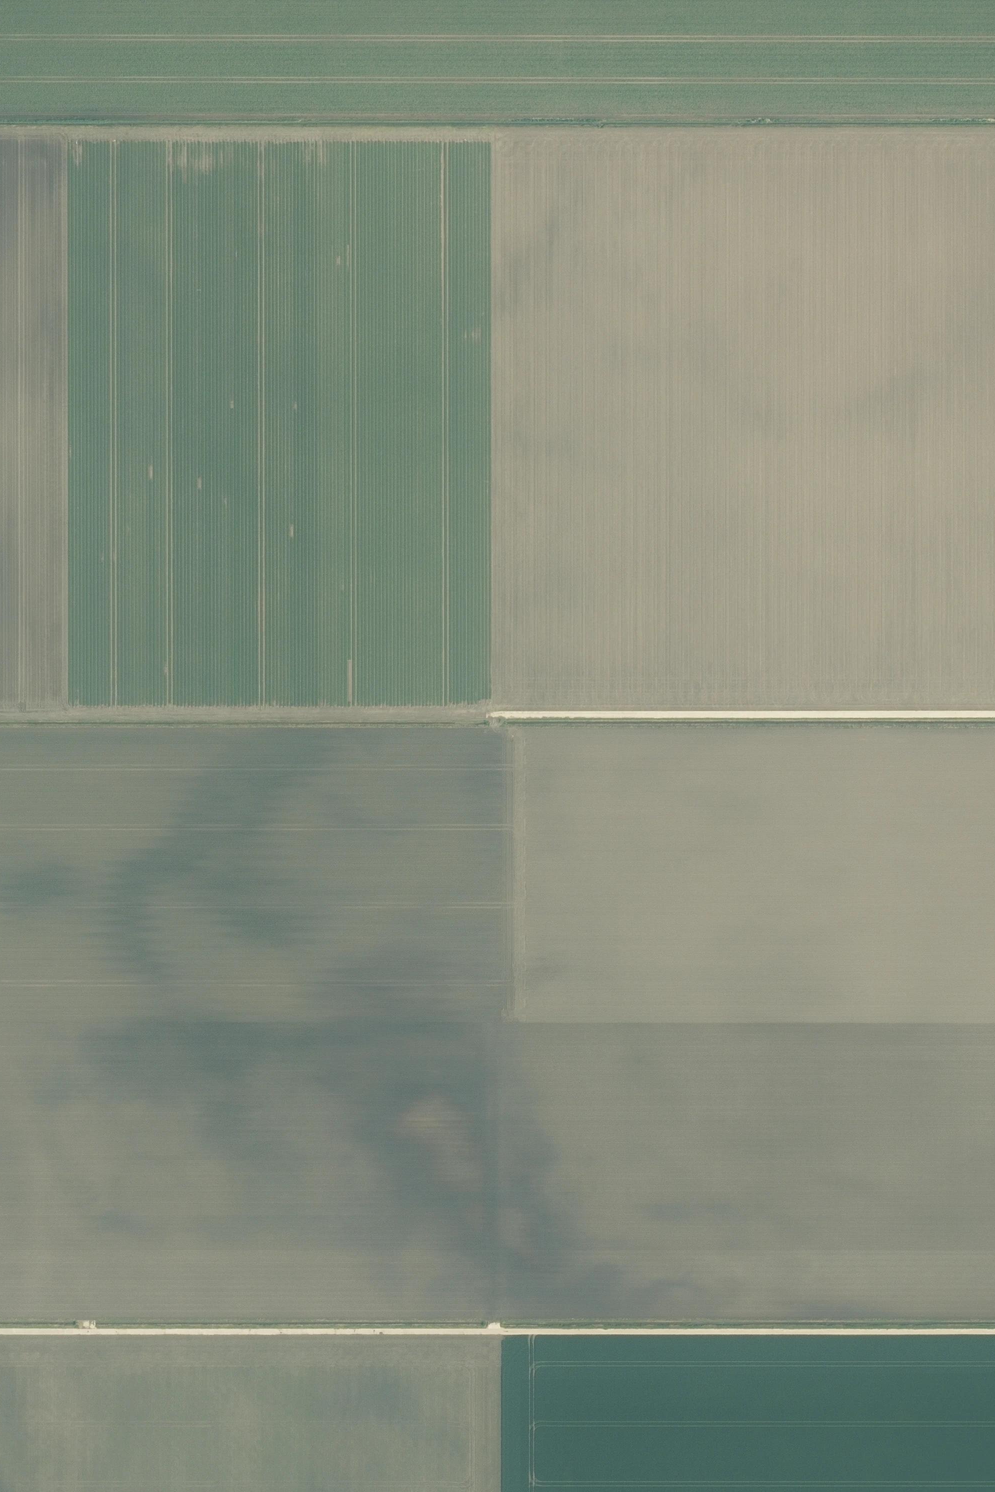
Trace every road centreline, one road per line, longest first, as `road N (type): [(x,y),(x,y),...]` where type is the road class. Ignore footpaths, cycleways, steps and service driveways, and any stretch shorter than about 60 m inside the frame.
road 1 (track): [(994,715),(490,715)]

